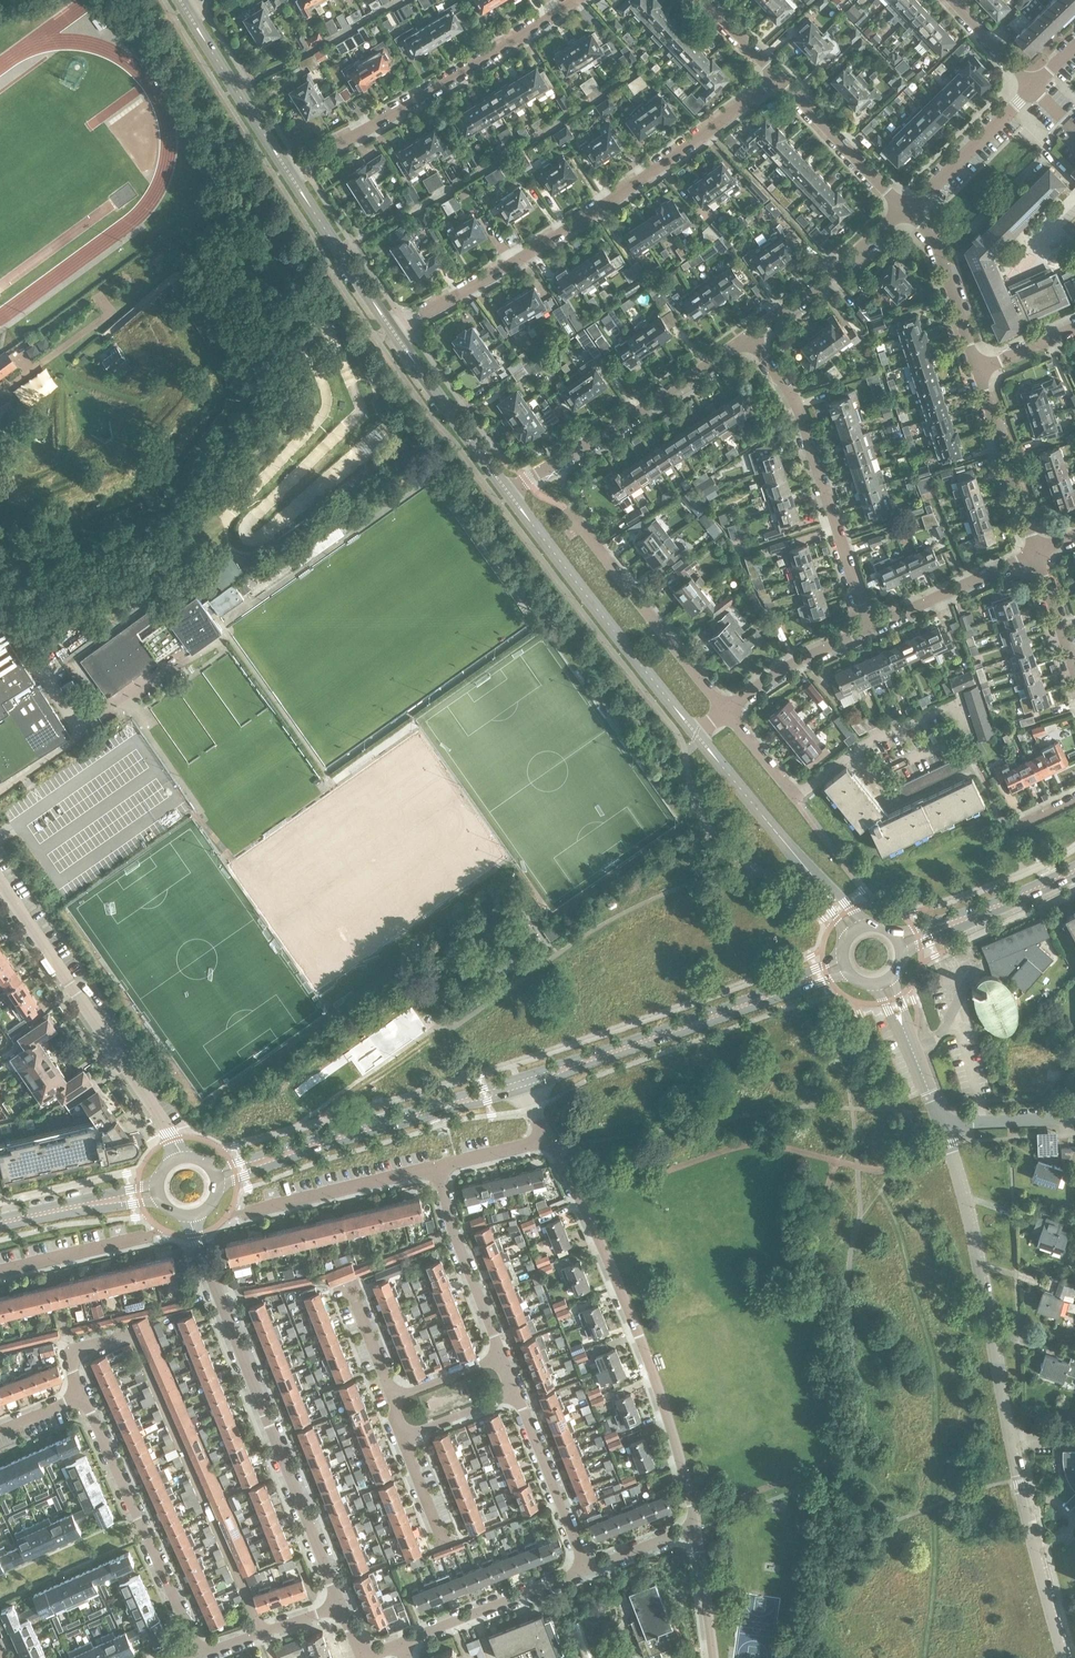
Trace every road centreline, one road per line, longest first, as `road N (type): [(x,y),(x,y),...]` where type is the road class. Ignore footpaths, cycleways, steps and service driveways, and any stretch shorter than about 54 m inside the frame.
road 1 (residential): [(1065,1657),(1018,1483),(943,1126)]
road 2 (residential): [(393,331),(610,201),(779,77)]
road 3 (residential): [(263,1632),(132,1333),(74,1355),(81,1396)]
road 4 (residential): [(694,1528),(673,1437),(634,1334),(544,1135)]
road 5 (residential): [(338,1604),(190,1216)]
road 6 (residential): [(288,171),(574,0)]
road 7 (residential): [(182,1157),(0,882)]
road 8 (primary): [(216,1176),(519,1084)]
road 9 (residential): [(870,626),(799,409),(750,337)]
road 10 (tertiary): [(697,734),(510,495)]
road 11 (residential): [(510,495),(750,337)]
road 12 (residential): [(200,1654),(81,1396)]
road 13 (primary): [(519,1084),(783,991)]
road 14 (residential): [(726,710),(574,508)]
road 15 (residential): [(501,1357),(434,1165)]
road 16 (residential): [(401,1644),(589,1568)]
road 17 (residential): [(750,337),(906,209)]
road 18 (tertiary): [(510,495),(393,331)]
road 19 (tertiary): [(393,331),(288,171)]
road 20 (residential): [(589,1568),(515,1392)]
road 21 (residential): [(248,1208),(434,1165)]
road 22 (residential): [(852,754),(794,802),(726,710)]
road 23 (residential): [(1032,551),(977,370)]
road 24 (tertiary): [(288,171),(188,12)]
road 25 (residential): [(906,209),(779,77)]
road 26 (residential): [(977,370),(936,240),(906,209)]
road 27 (residential): [(870,626),(1032,551)]
road 28 (tertiary): [(809,871),(697,734)]
road 29 (residential): [(906,209),(1034,88)]
road 30 (residential): [(852,754),(872,779),(961,737),(967,734),(957,700)]
road 31 (residential): [(726,710),(800,660),(870,626)]
road 32 (primary): [(0,1223),(159,1192)]
road 33 (residential): [(0,1269),(141,1235)]
road 34 (residential): [(1074,686),(1032,551)]
road 35 (tertiary): [(943,1126),(1074,1118)]
road 36 (primary): [(954,921),(1074,869)]
road 37 (residential): [(711,1657),(694,1528)]
road 38 (residential): [(394,1399),(346,1288)]
road 39 (residential): [(403,1437),(515,1392)]

